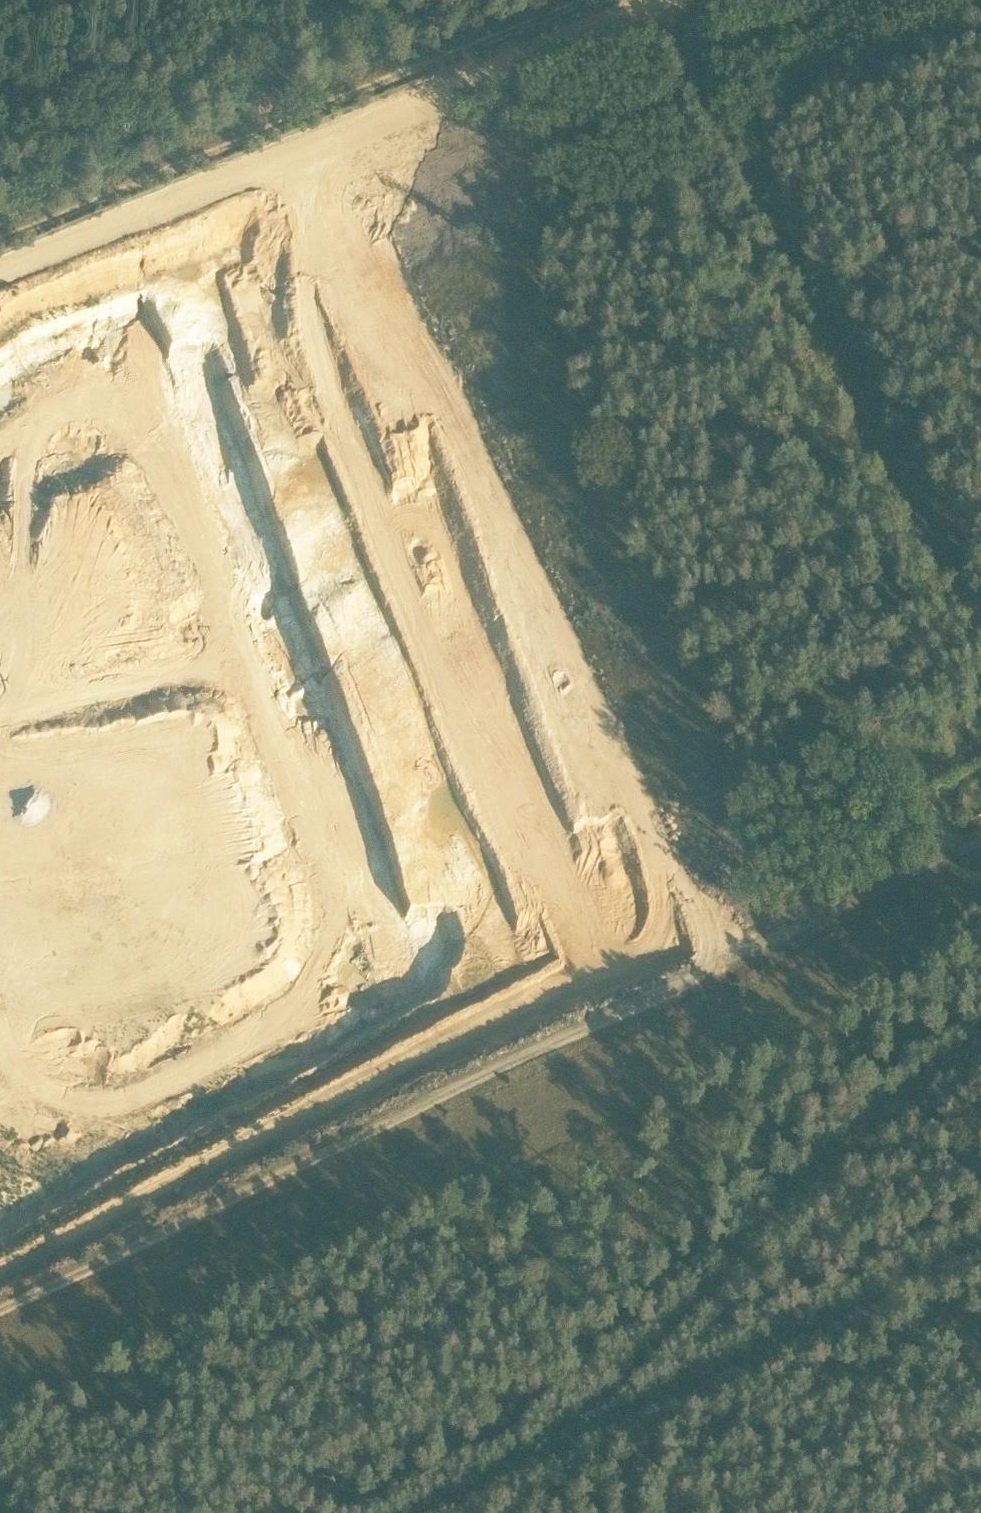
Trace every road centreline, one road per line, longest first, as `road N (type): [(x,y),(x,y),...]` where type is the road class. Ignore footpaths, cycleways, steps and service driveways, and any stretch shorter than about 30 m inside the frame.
road 1 (track): [(980,830),(0,1289)]
road 2 (track): [(652,0),(980,647)]
road 3 (track): [(0,263),(631,0)]
road 4 (track): [(0,238),(579,0)]

